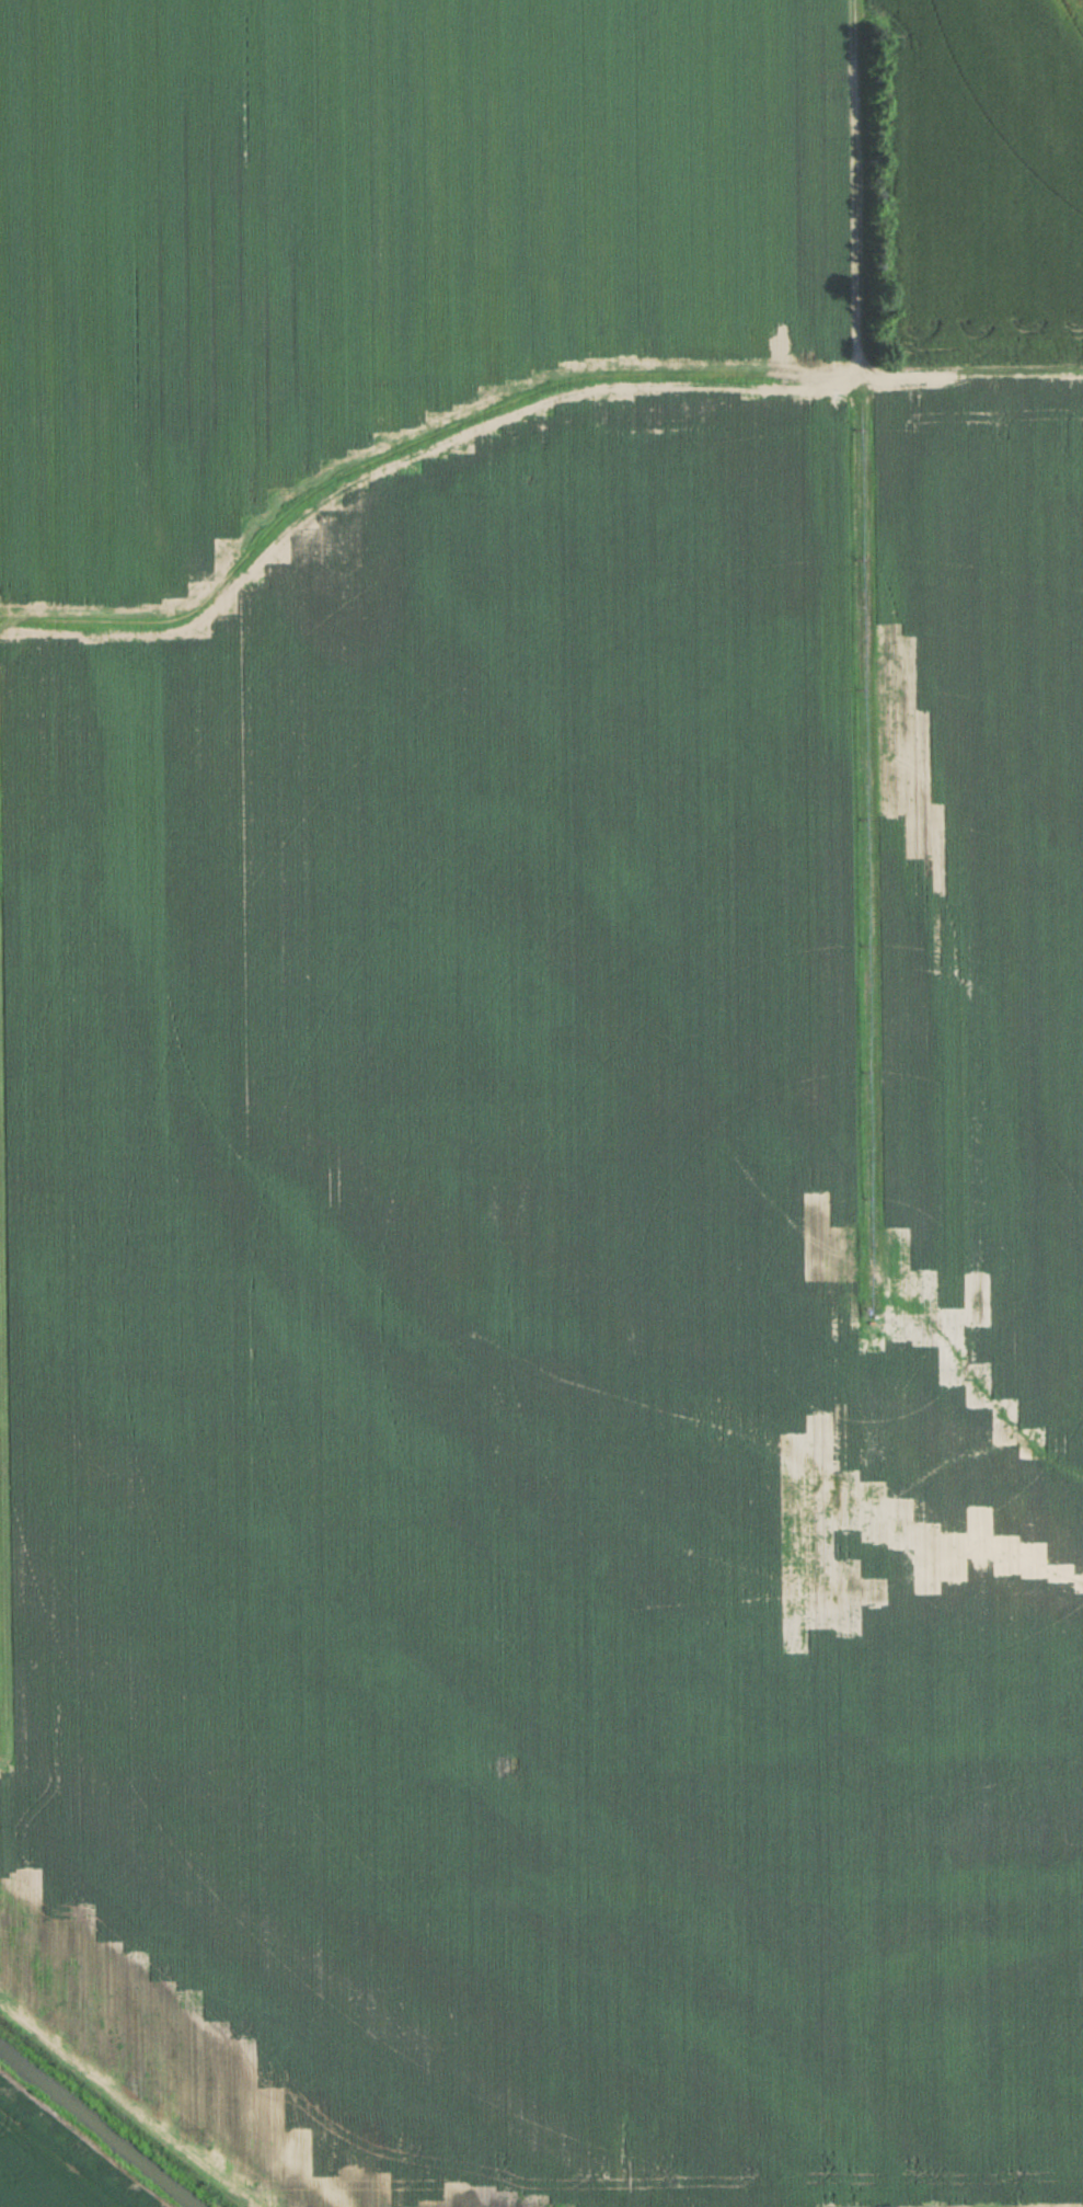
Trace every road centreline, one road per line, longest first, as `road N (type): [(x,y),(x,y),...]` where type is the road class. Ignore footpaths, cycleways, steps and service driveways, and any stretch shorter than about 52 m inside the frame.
road 1 (residential): [(1082,365),(871,371),(839,362),(834,0)]

